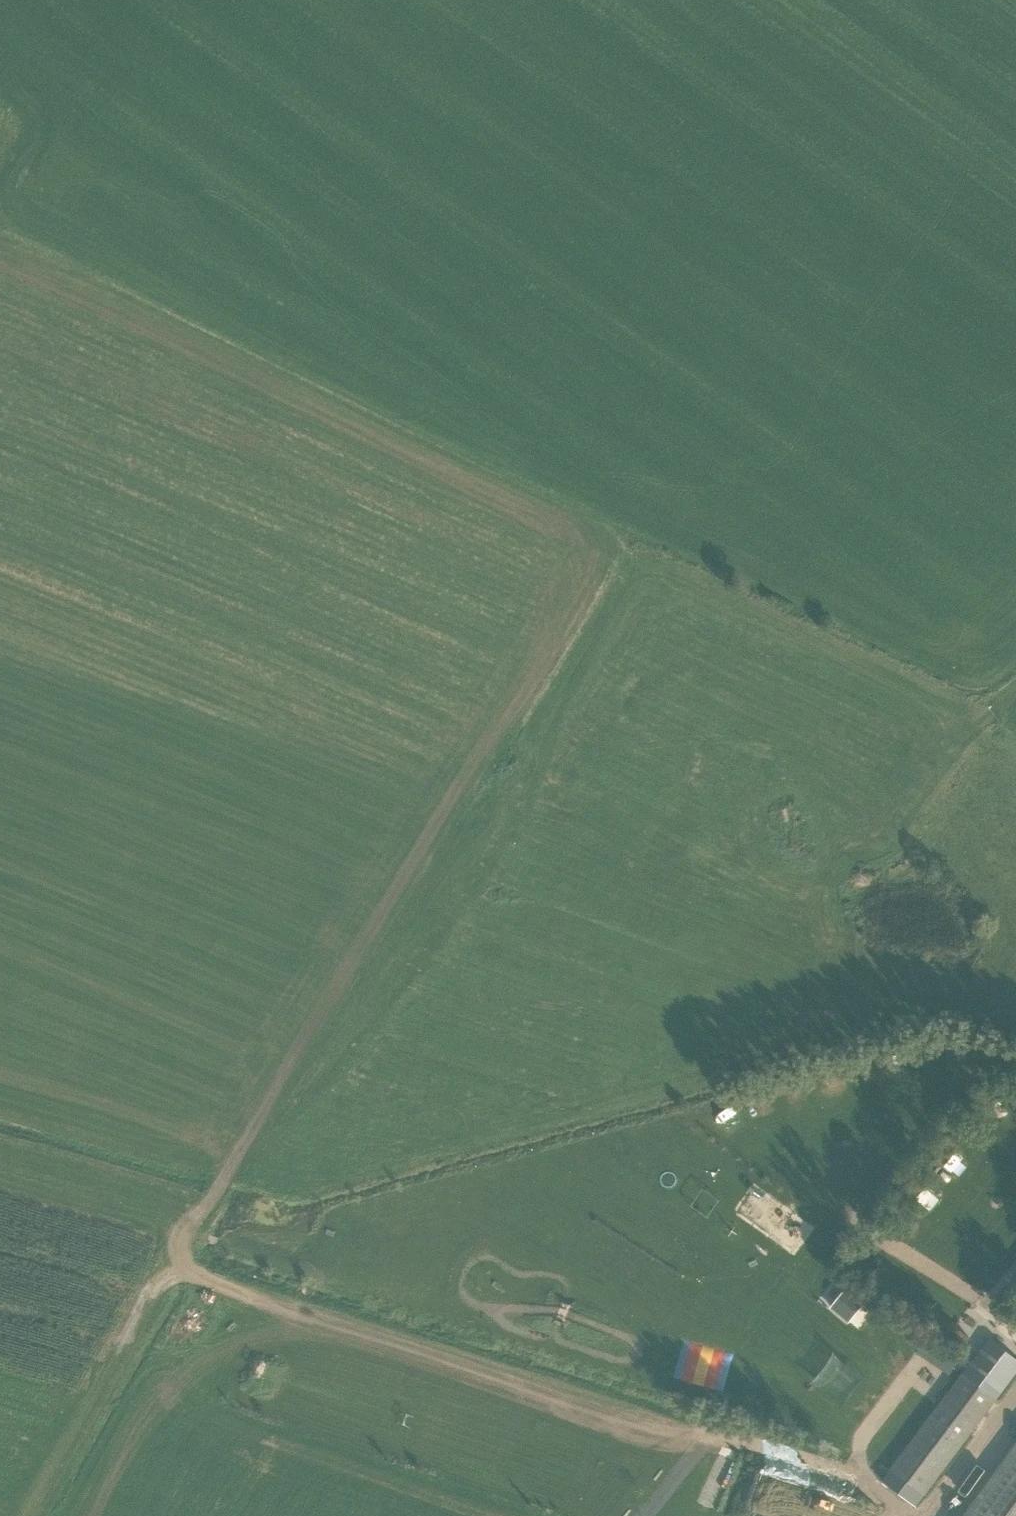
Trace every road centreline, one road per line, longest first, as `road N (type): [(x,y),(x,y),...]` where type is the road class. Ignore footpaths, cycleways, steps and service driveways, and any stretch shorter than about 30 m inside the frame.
road 1 (track): [(976,1300),(843,1212)]

